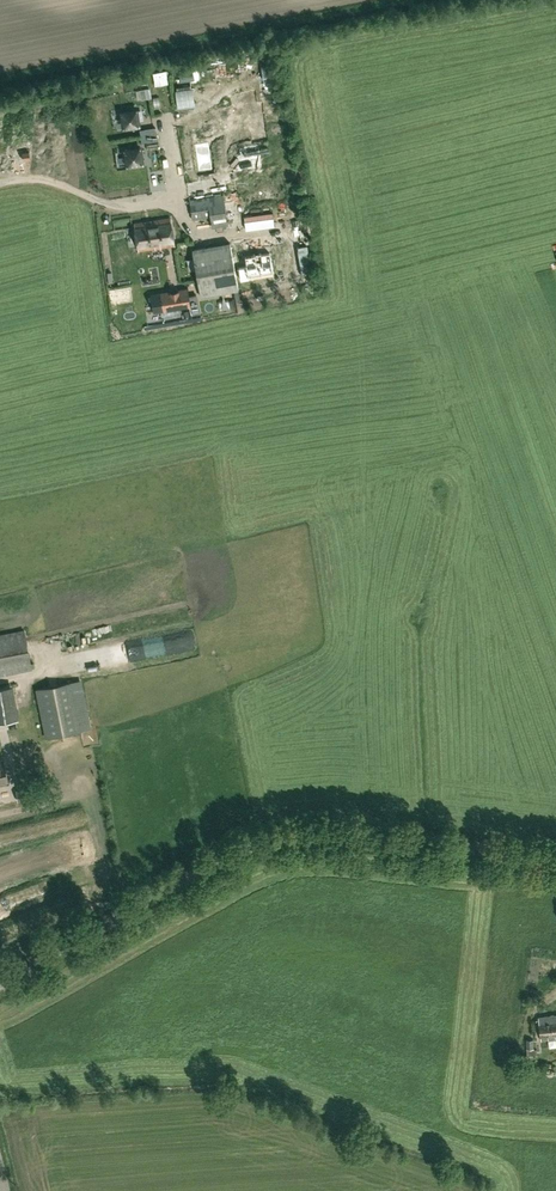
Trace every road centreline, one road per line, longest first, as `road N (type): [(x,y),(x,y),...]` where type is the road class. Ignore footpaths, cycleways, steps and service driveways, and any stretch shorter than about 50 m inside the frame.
road 1 (unclassified): [(0,985),(284,839),(335,835),(555,861)]

